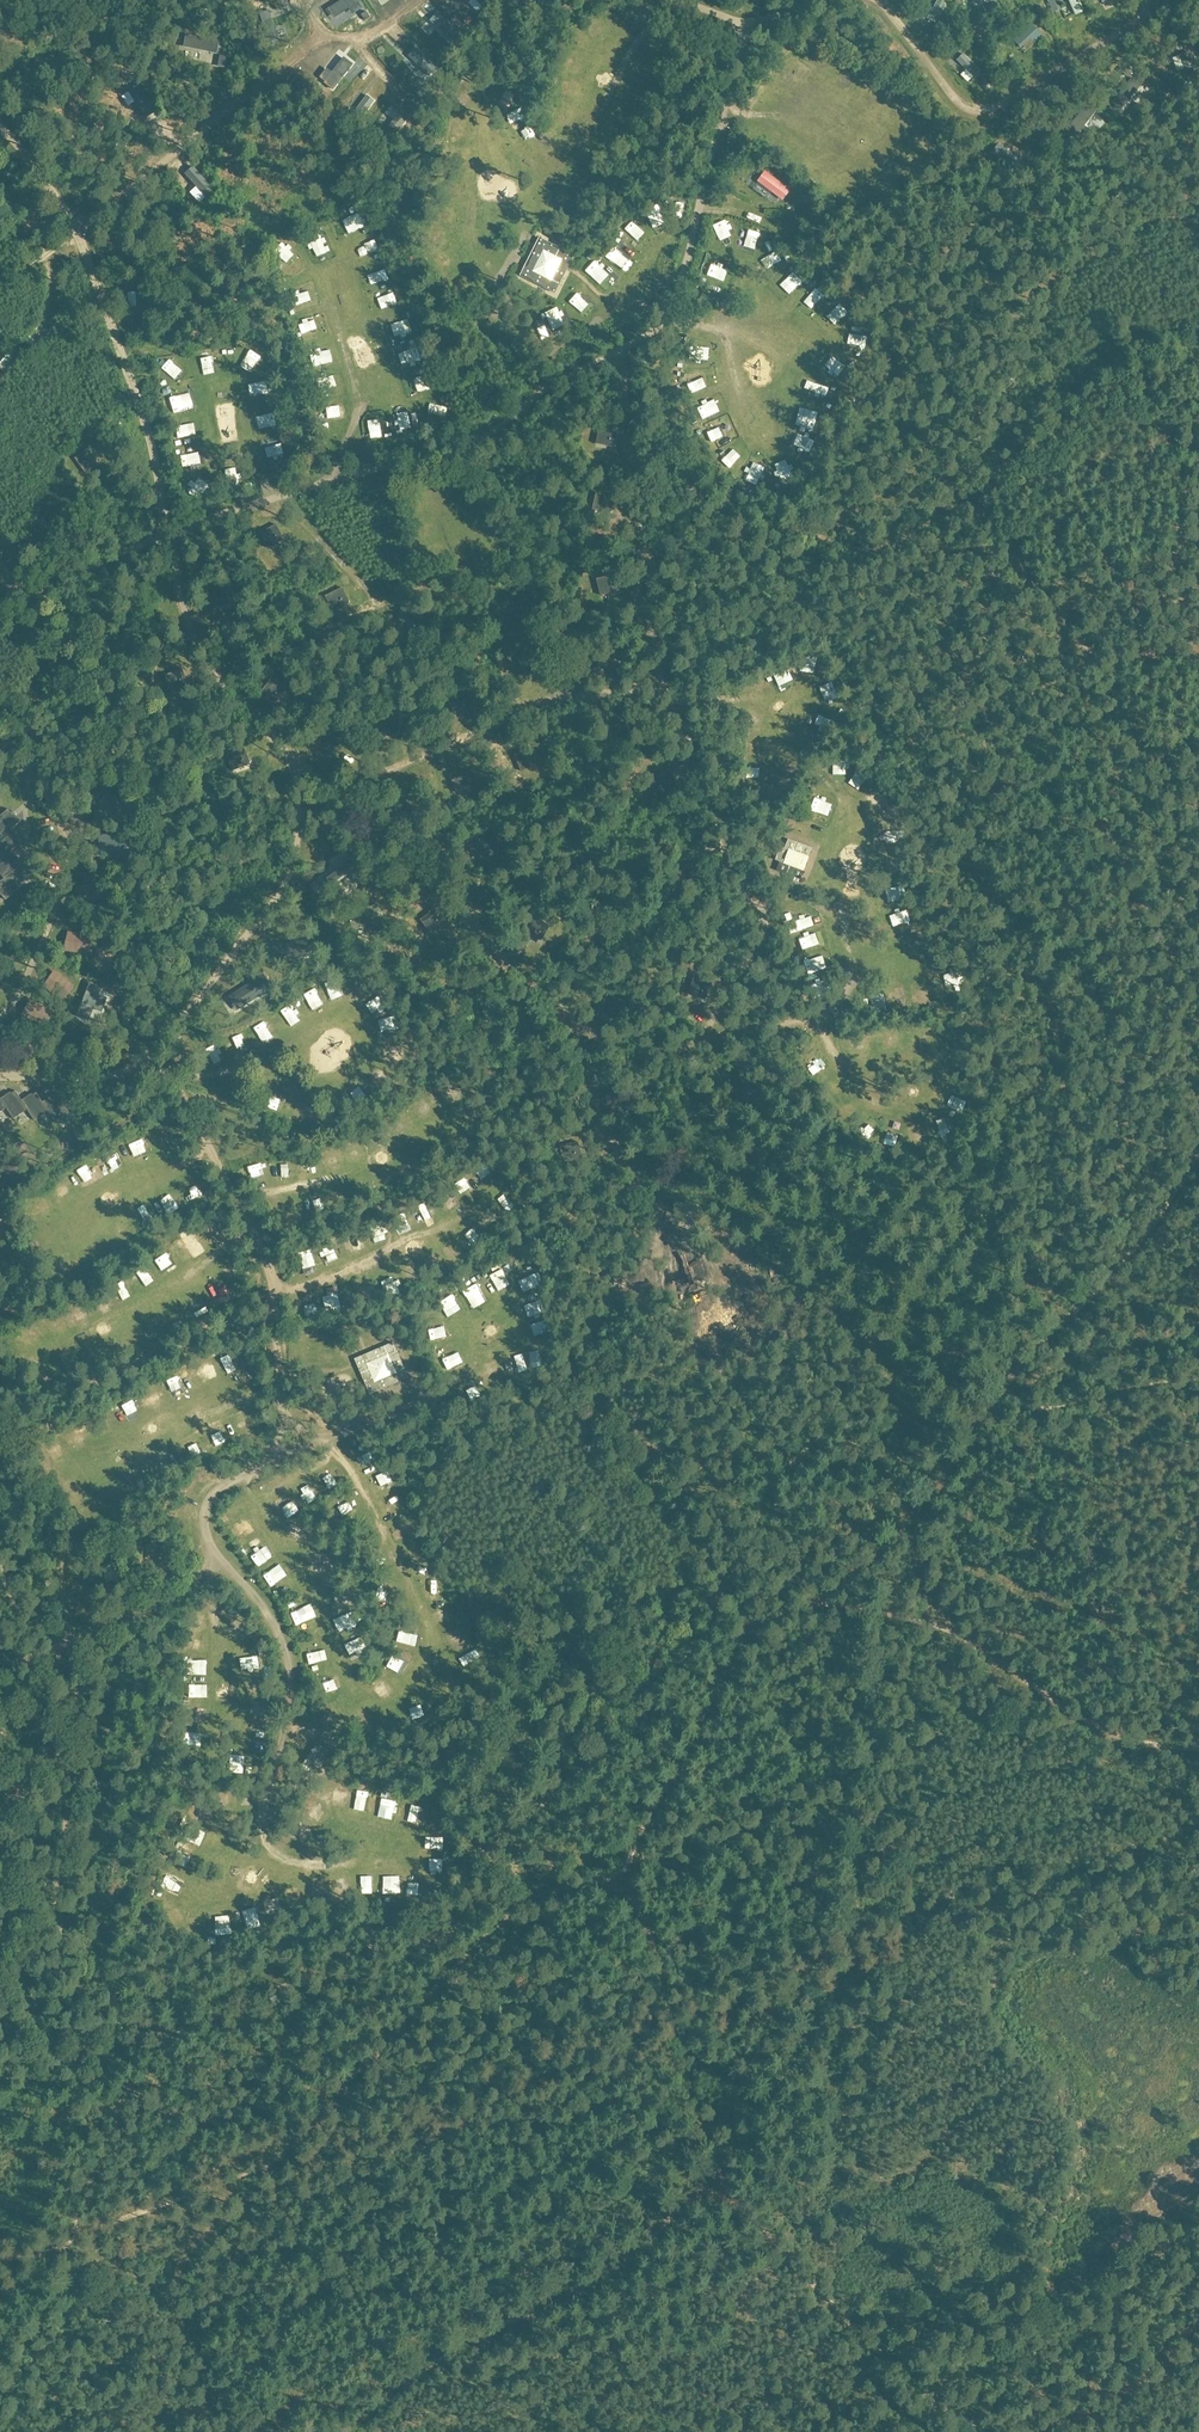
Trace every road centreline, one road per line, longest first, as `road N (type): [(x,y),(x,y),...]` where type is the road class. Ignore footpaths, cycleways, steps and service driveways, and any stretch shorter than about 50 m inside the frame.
road 1 (track): [(156,1057),(253,1230),(274,1290),(278,1456),(206,1495),(199,1516),(217,1560),(255,1595),(286,1656),(288,1708),(264,1827),(283,1857),(349,1861)]
road 2 (track): [(296,762),(379,829),(575,1027),(637,1046),(718,1034)]
road 3 (track): [(634,1896),(587,1890),(537,1909),(472,1961),(282,2168)]
road 4 (track): [(0,280),(87,222),(329,28)]
road 5 (track): [(713,2167),(851,2320),(977,2431)]
road 6 (track): [(666,692),(766,931),(718,1034)]
road 7 (track): [(870,0),(953,96),(973,106),(990,106),(1144,17),(1149,0)]
road 8 (track): [(343,798),(413,754),(524,709),(666,692)]
road 9 (track): [(666,692),(647,612),(642,507),(617,351)]
road 10 (track): [(213,673),(308,641),(372,598),(291,491)]
road 11 (track): [(1198,1751),(1112,1731),(989,1661),(928,1609)]
road 12 (track): [(575,1027),(652,1201),(742,1279)]
road 13 (track): [(0,2267),(282,2168)]
road 14 (track): [(634,1896),(713,2167)]
road 15 (track): [(274,1483),(278,1456),(483,1370)]
road 16 (track): [(0,1665),(67,1632),(107,1630),(220,1564)]
road 17 (track): [(718,1034),(821,1009),(827,1035),(877,1097)]
road 18 (track): [(282,2168),(163,2289)]
road 19 (track): [(933,1087),(920,1113),(900,1117),(883,1108),(875,1090),(894,1061),(920,1063),(931,1078)]
road 20 (track): [(281,1409),(339,1455),(384,1531)]
road 21 (track): [(550,385),(491,302),(510,250)]
road 22 (track): [(163,2289),(228,2431)]
road 23 (track): [(821,1009),(849,994),(857,976),(838,892)]
road 24 (track): [(38,2254),(163,2289)]
road 25 (track): [(418,0),(357,44),(395,83)]

